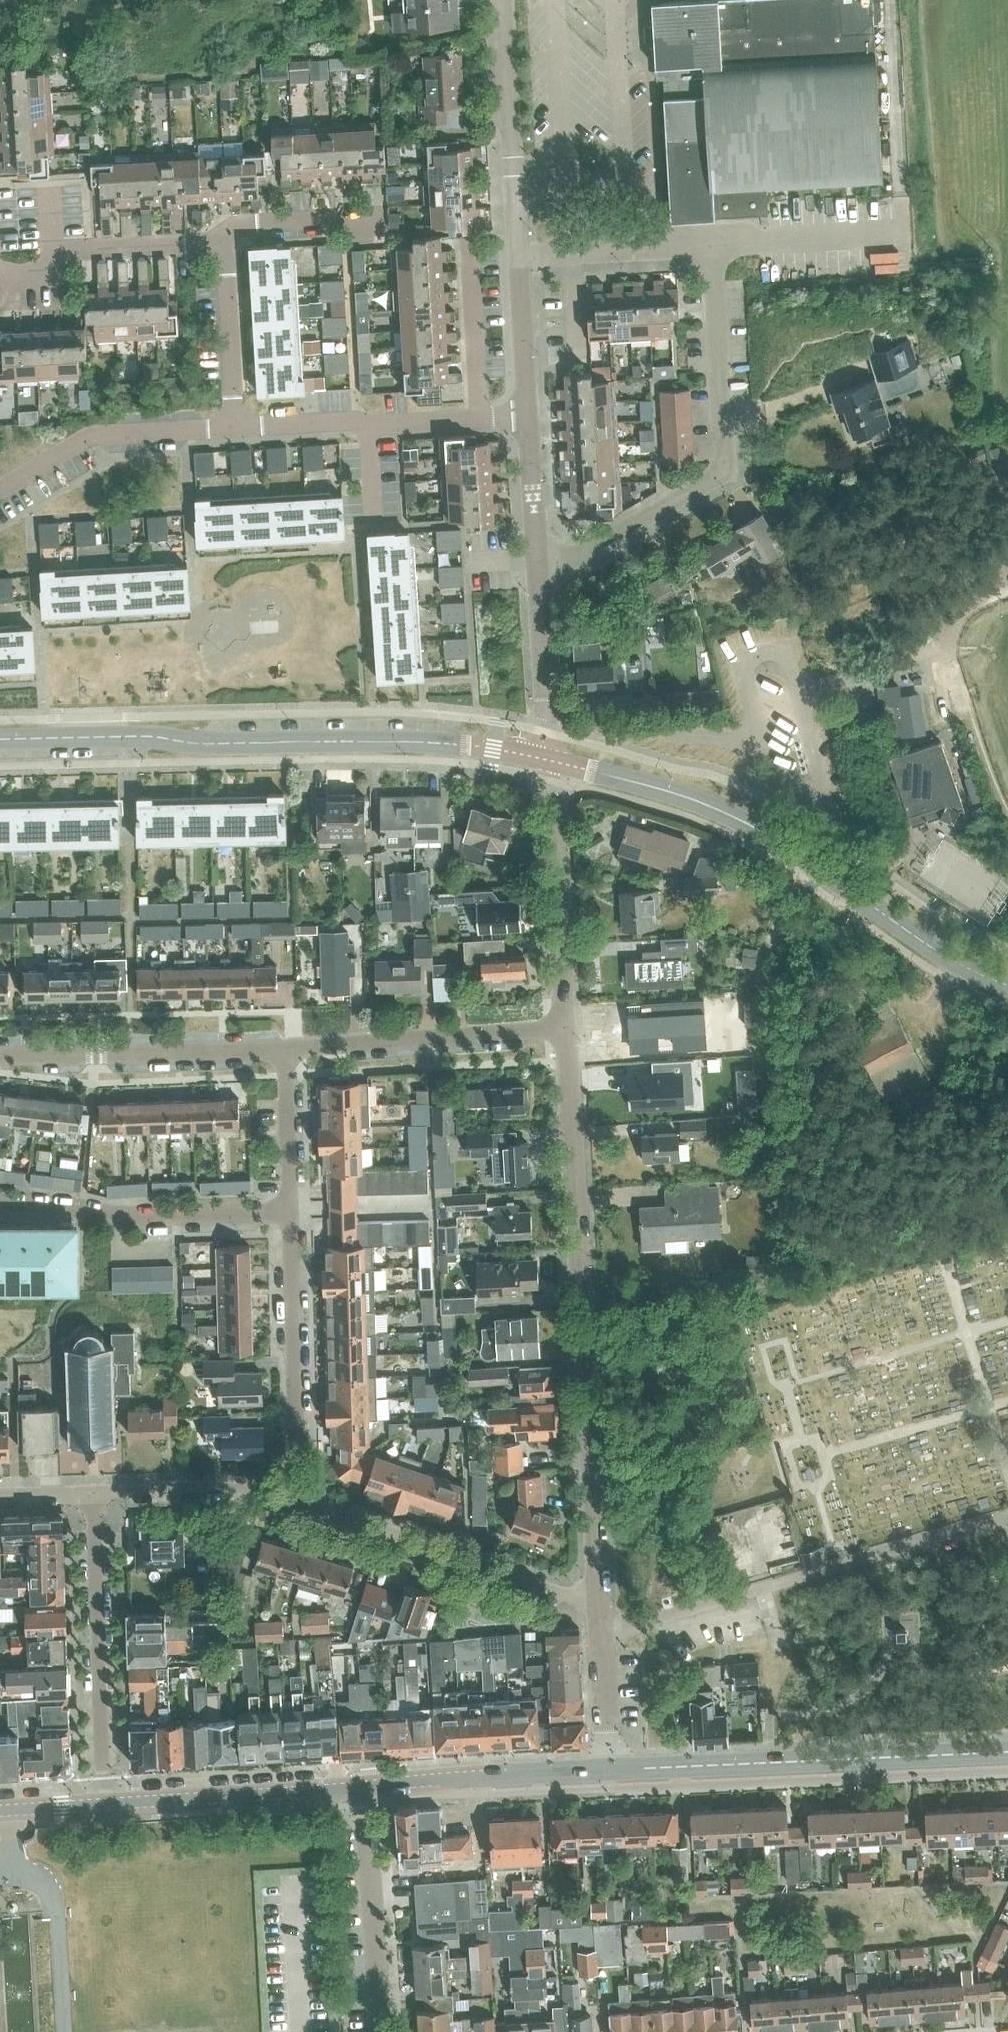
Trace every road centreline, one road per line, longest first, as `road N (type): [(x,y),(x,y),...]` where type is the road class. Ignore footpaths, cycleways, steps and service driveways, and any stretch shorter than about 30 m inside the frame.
road 1 (residential): [(600,1606),(565,1029)]
road 2 (secondary): [(0,739),(420,743),(549,759)]
road 3 (secondary): [(1007,986),(939,953),(728,814),(549,759)]
road 4 (unclassified): [(541,588),(727,468),(717,251)]
road 5 (secondary): [(607,1773),(1007,1754)]
road 6 (residential): [(600,1606),(286,1498)]
road 7 (residential): [(104,1804),(93,1490)]
road 8 (residential): [(0,1207),(149,1220),(293,1213)]
road 9 (residential): [(0,1056),(289,1046)]
road 10 (residential): [(286,1498),(293,1213)]
road 11 (residential): [(289,1046),(565,1029)]
road 12 (residential): [(565,1029),(549,759)]
road 13 (residential): [(521,261),(507,0)]
road 14 (secondary): [(104,1804),(364,1787)]
road 15 (residential): [(0,490),(90,431),(236,424)]
road 16 (residential): [(377,2031),(364,1787)]
road 17 (secondary): [(364,1787),(607,1773)]
road 18 (residential): [(521,261),(717,251)]
road 19 (residential): [(286,1498),(247,1490),(93,1490)]
road 20 (residential): [(236,424),(226,241)]
road 21 (residential): [(717,251),(897,241)]
road 22 (residential): [(476,418),(469,243)]
road 23 (residential): [(549,759),(541,588)]
road 24 (residential): [(226,241),(57,249)]
road 25 (residential): [(607,1773),(600,1606)]
road 26 (residential): [(293,1213),(289,1046)]
road 27 (residential): [(378,219),(240,225),(226,241)]
road 28 (residential): [(531,417),(521,261)]
road 29 (residential): [(540,563),(531,417)]
road 30 (residential): [(236,424),(370,422)]

